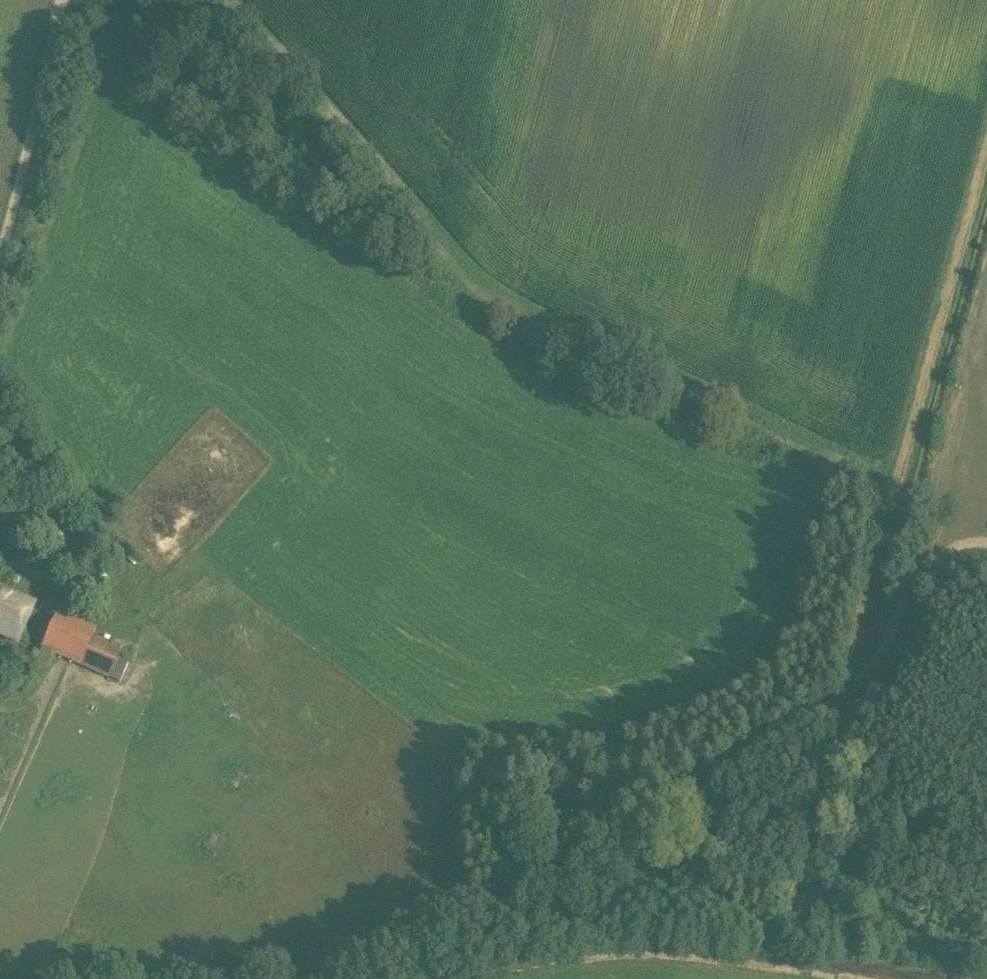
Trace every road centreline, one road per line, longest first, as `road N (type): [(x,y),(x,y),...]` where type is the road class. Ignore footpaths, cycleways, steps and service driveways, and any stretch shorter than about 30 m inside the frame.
road 1 (track): [(263,978),(392,950),(485,915),(606,845),(875,669),(910,535),(931,523),(986,542)]
road 2 (track): [(0,246),(55,0)]

